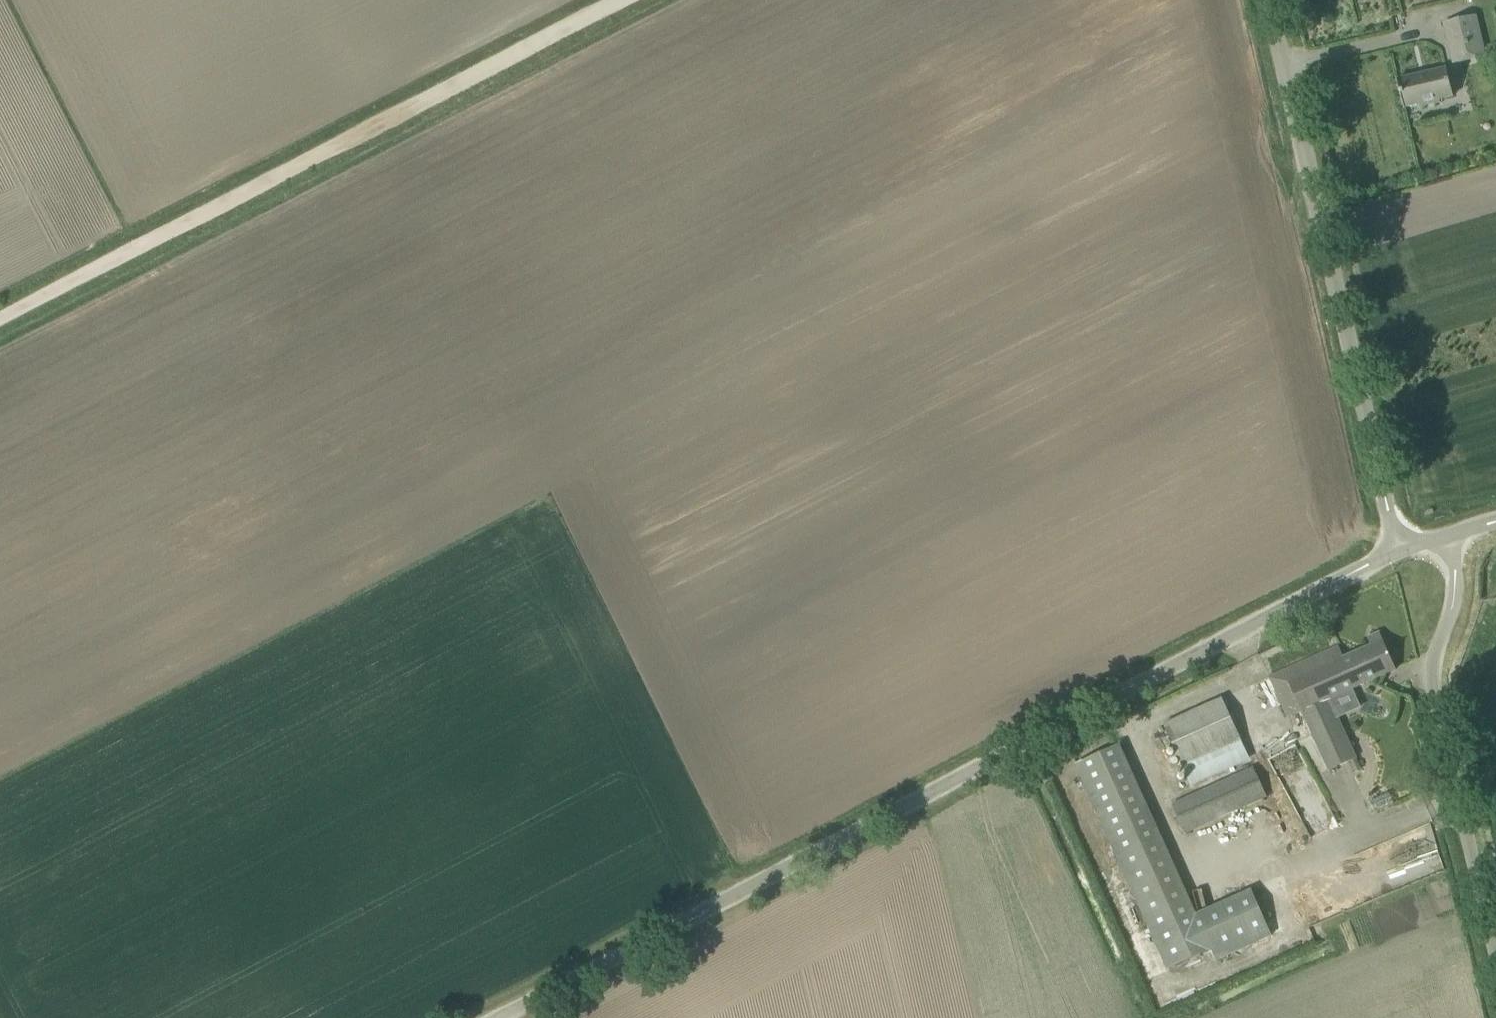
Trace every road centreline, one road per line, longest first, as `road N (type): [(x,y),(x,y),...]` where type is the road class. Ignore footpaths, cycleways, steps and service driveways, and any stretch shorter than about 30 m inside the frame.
road 1 (unclassified): [(499,1017),(1397,550)]
road 2 (track): [(636,0),(0,324)]
road 3 (unclassified): [(1397,550),(1267,0)]
road 4 (unclassified): [(1495,955),(1428,674),(1456,582),(1444,536)]

